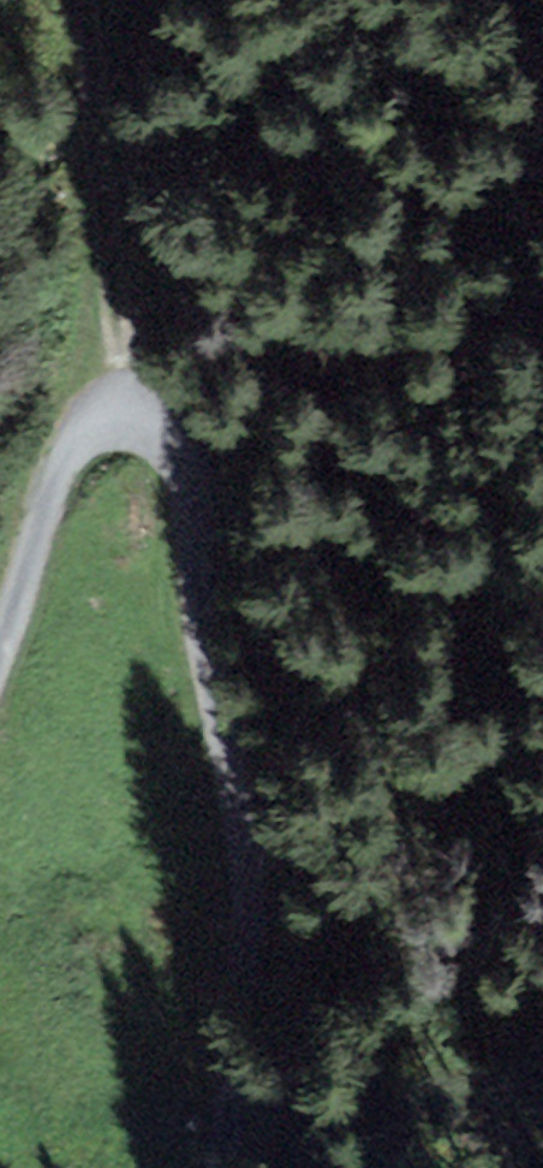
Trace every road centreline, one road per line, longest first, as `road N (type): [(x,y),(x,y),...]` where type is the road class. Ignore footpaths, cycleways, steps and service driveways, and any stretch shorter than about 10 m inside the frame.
road 1 (unclassified): [(244,1167),(270,1054),(194,493),(167,446),(129,430),(86,442),(58,481),(0,670)]
road 2 (track): [(129,430),(84,0)]

